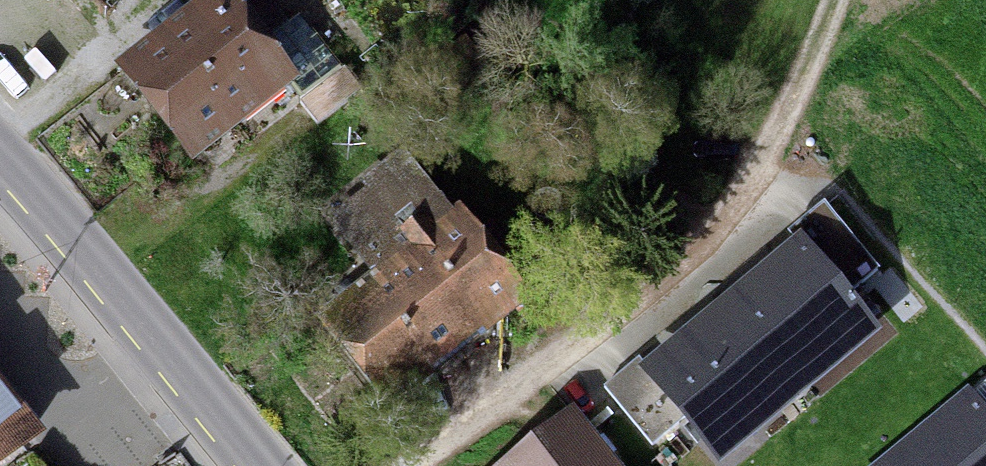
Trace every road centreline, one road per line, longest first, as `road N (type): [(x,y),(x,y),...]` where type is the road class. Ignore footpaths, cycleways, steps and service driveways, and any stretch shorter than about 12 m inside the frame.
road 1 (residential): [(800,109),(742,202),(607,323),(420,465)]
road 2 (secondary): [(257,465),(0,157)]

